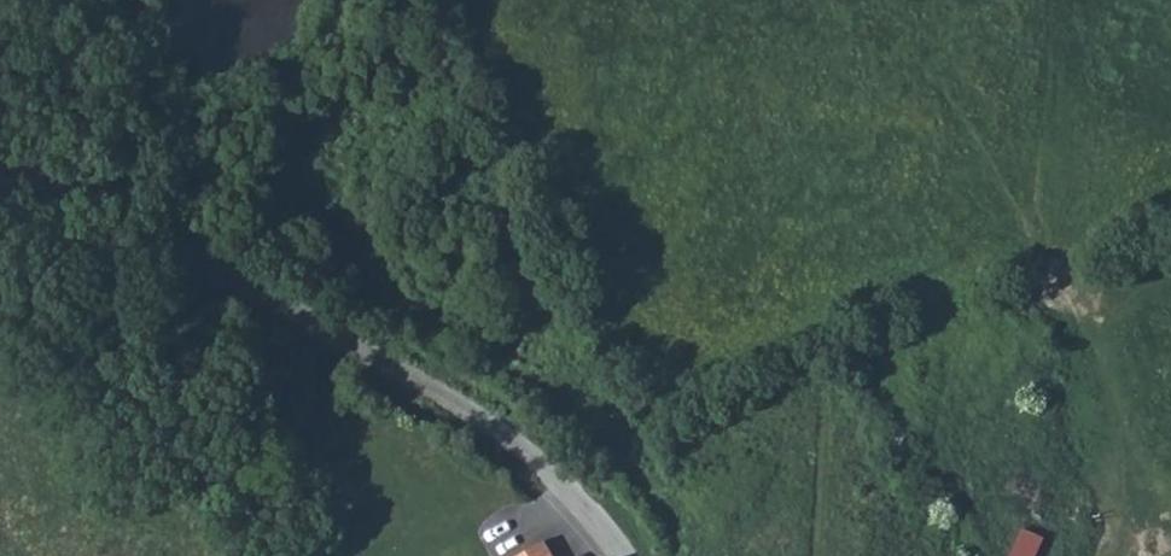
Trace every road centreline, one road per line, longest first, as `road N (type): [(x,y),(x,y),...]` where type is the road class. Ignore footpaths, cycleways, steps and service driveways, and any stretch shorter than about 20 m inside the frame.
road 1 (unclassified): [(0,170),(83,200),(387,362),(561,480),(622,555)]

